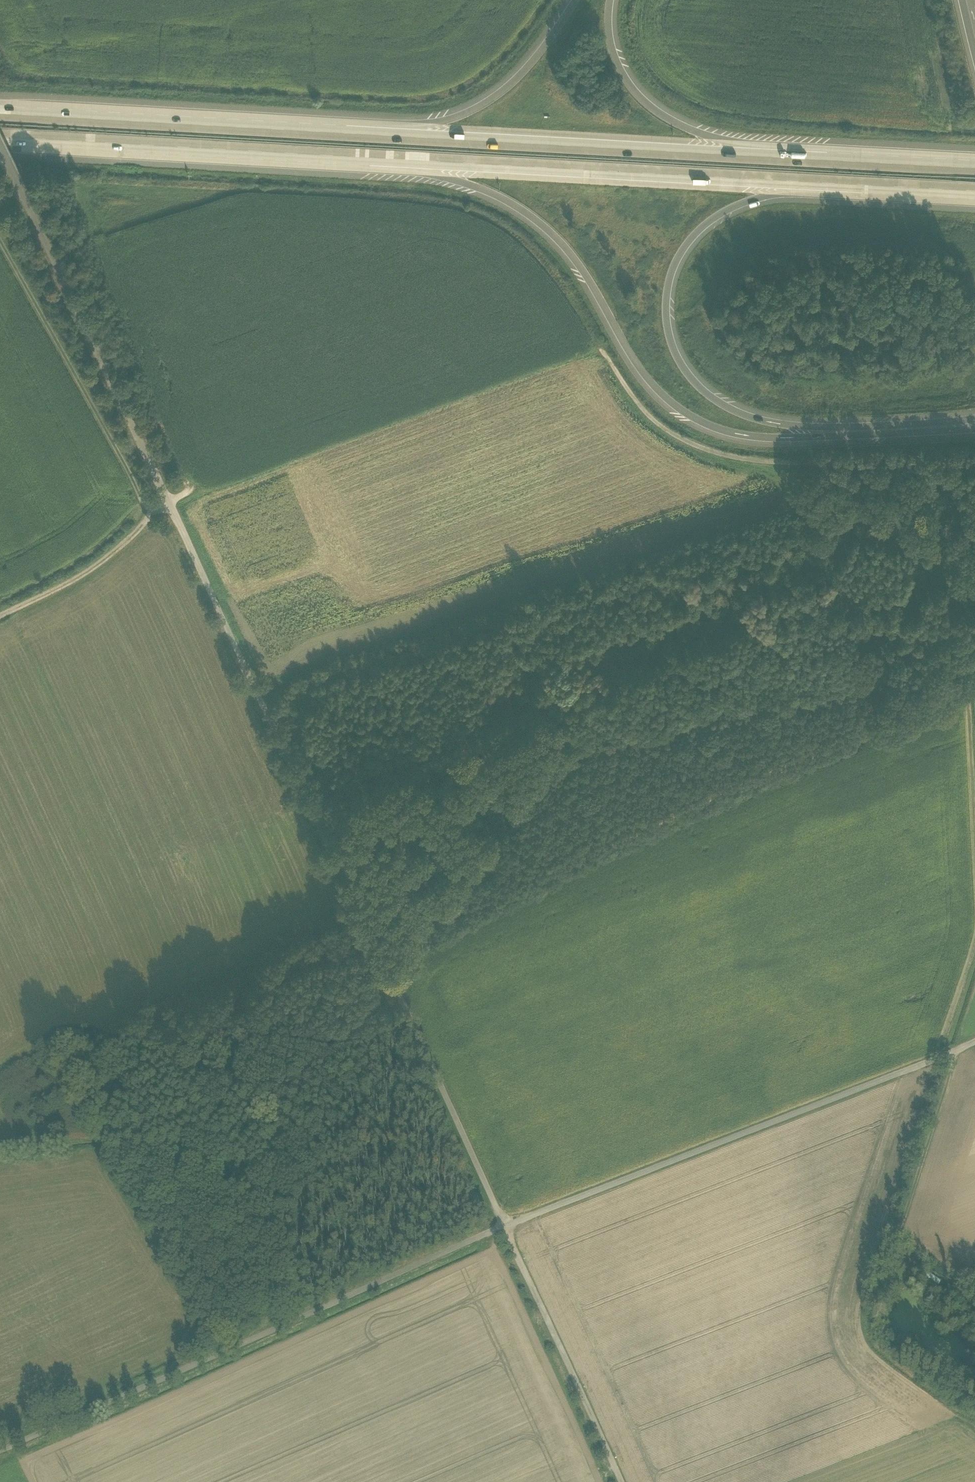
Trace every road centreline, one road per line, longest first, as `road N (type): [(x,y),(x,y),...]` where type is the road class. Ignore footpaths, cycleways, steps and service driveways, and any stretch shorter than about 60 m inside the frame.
road 1 (track): [(170,501),(188,489),(68,188),(89,176),(423,196),(484,213),(533,247),(633,398),(691,443),(767,461),(974,458)]
road 2 (unclassified): [(503,1225),(20,182)]
road 3 (motorway): [(369,157),(468,185),(534,219),(588,275),(640,369),(688,414),(718,427),(790,435),(974,425)]
road 4 (motorway): [(974,415),(804,424),(752,417),(702,388),(674,350),(668,286),(694,234),(763,196),(863,185)]
road 5 (unclassified): [(503,1225),(0,1449)]
road 6 (unclassified): [(974,1043),(503,1225)]
road 7 (motorway): [(369,157),(863,185)]
road 8 (motorway): [(827,159),(345,132)]
road 9 (motorway): [(0,136),(369,157)]
road 10 (motorway): [(345,132),(0,113)]
road 11 (track): [(0,239),(152,517)]
road 12 (motorway): [(827,159),(700,134),(671,120),(620,69),(611,0)]
road 13 (motorway): [(577,0),(520,75),(473,109),(446,120),(345,132)]
road 14 (unclassified): [(619,1481),(503,1225)]
road 15 (track): [(170,501),(92,570),(0,617)]
road 16 (motorway): [(974,168),(827,159)]

